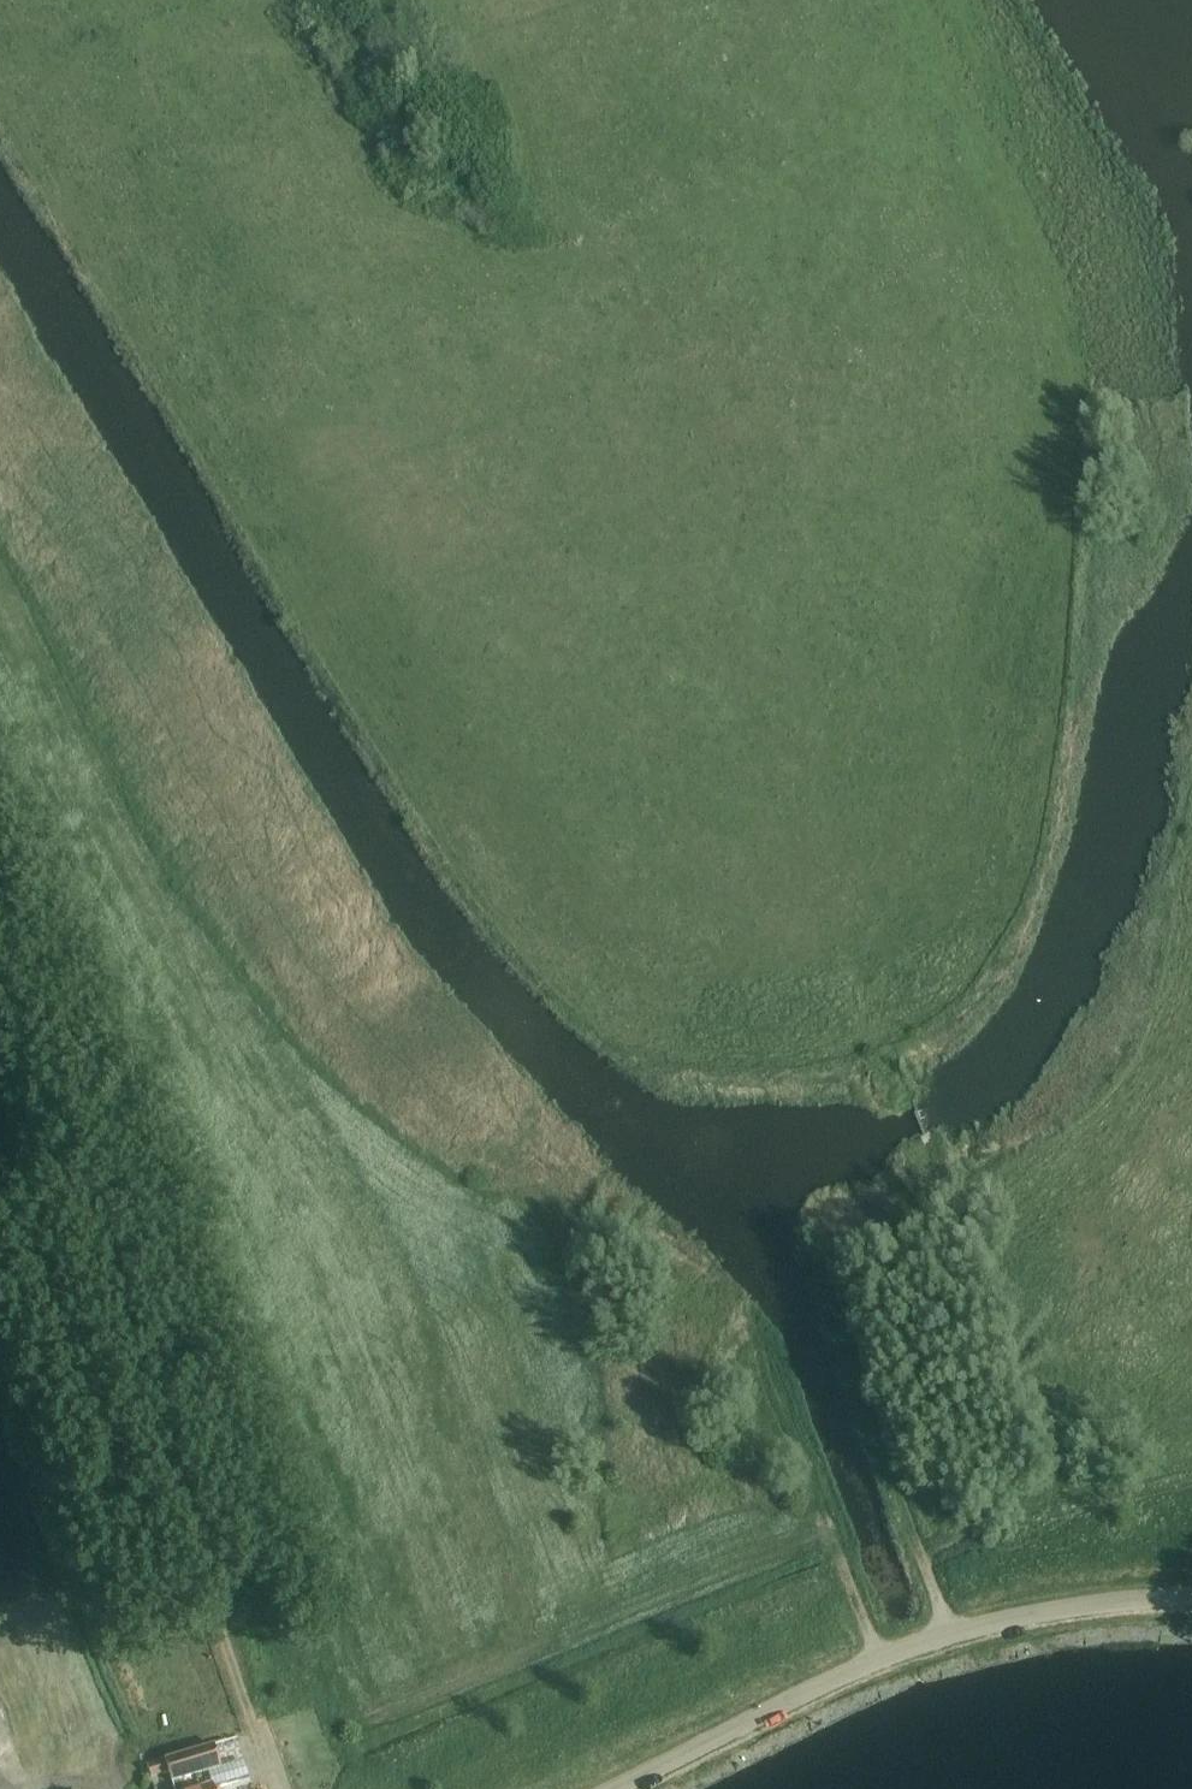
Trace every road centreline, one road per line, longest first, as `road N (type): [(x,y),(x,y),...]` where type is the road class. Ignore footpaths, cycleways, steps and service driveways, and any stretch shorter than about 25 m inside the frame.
road 1 (unclassified): [(272,1788),(0,1058)]
road 2 (unclassified): [(623,1788),(949,1636),(1047,1612),(1191,1599)]

